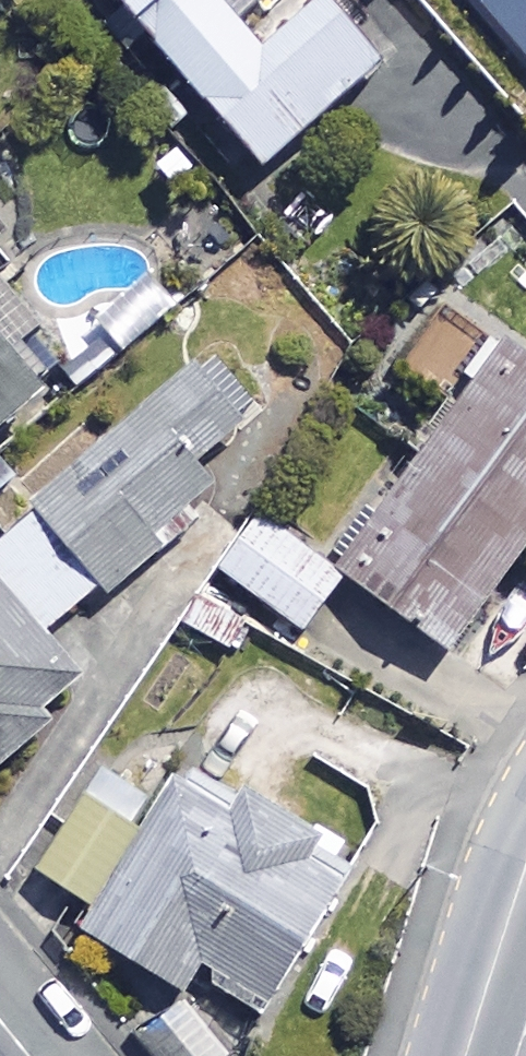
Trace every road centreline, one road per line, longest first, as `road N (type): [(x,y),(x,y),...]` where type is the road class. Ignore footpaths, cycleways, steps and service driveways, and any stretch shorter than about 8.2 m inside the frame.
road 1 (tertiary): [(525,866),(467,1055)]

